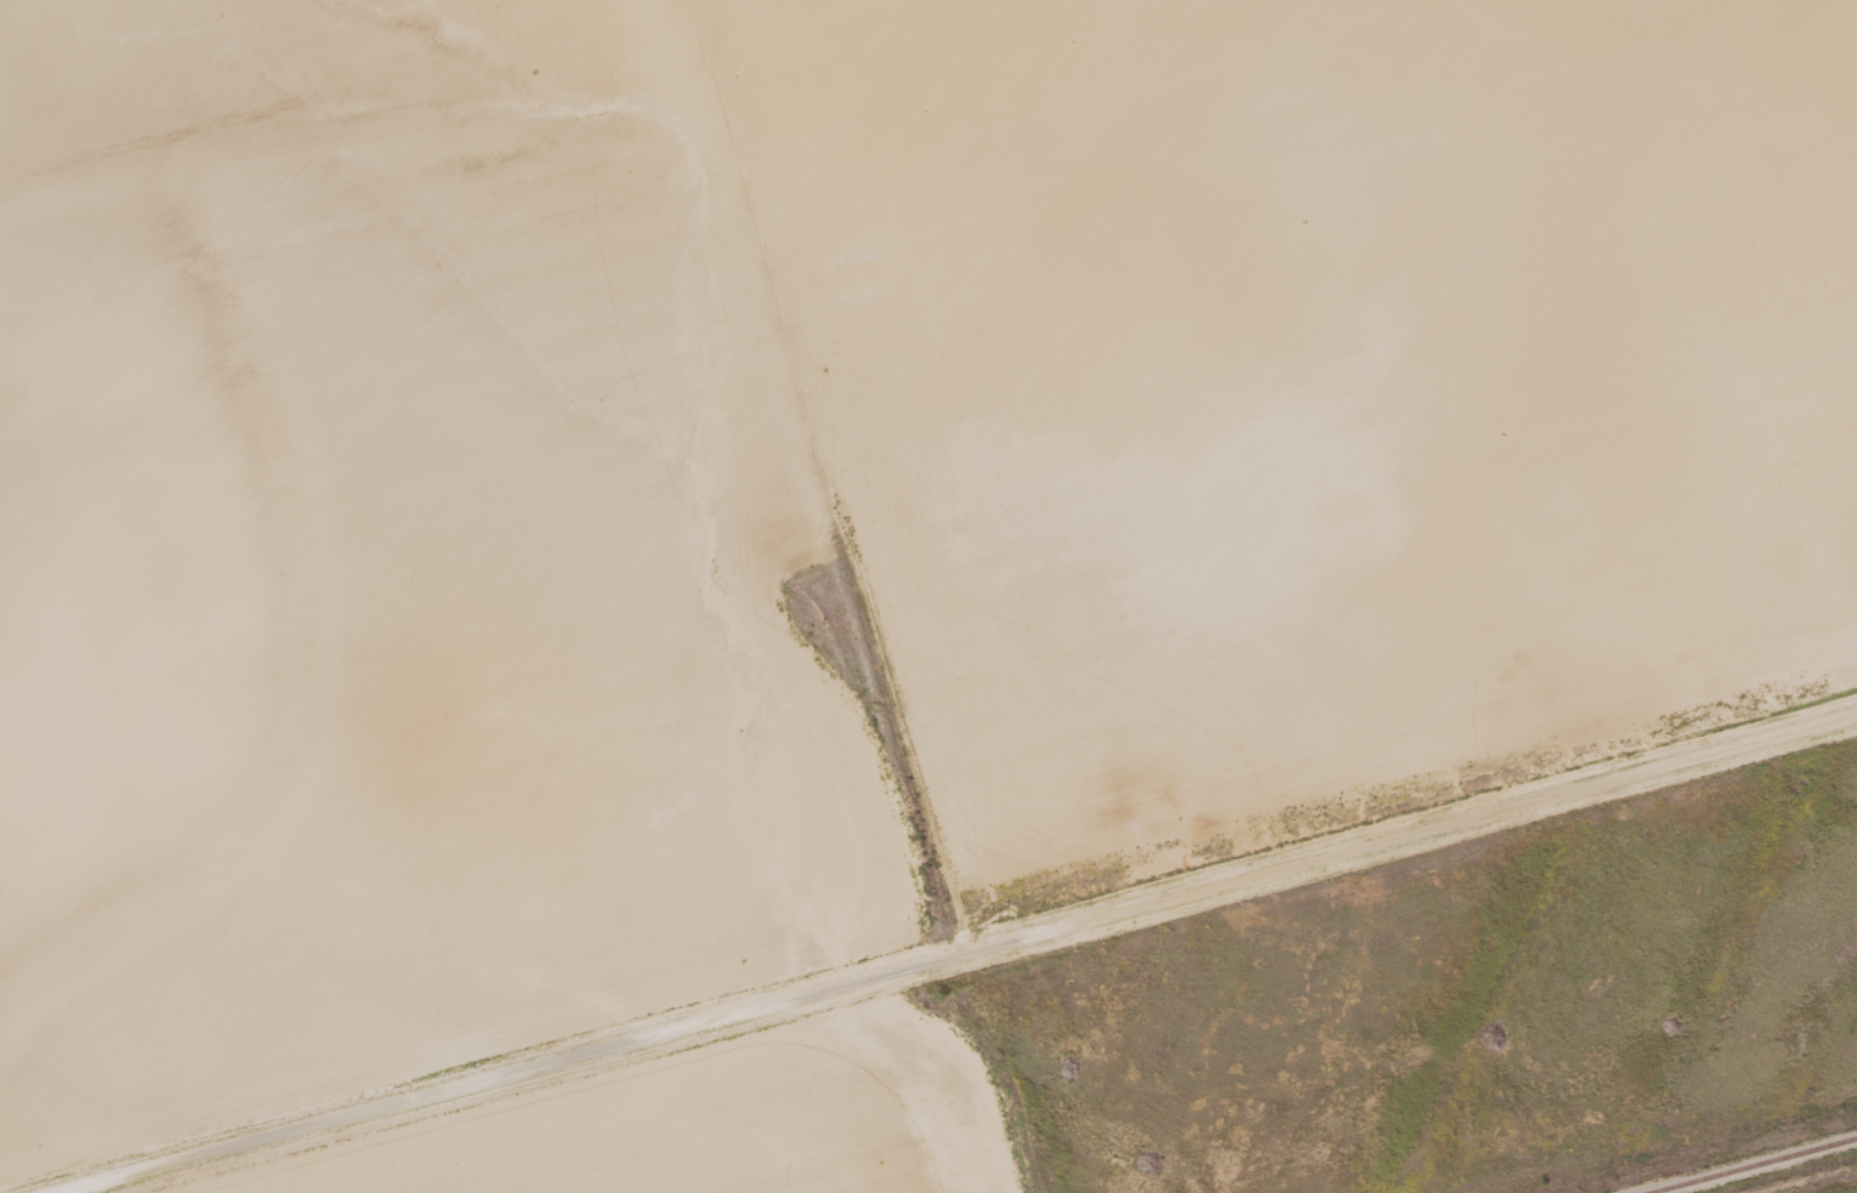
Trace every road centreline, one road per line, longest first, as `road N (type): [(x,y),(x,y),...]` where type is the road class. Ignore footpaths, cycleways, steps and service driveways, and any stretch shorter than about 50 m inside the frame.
road 1 (residential): [(55,1192),(1856,726)]

